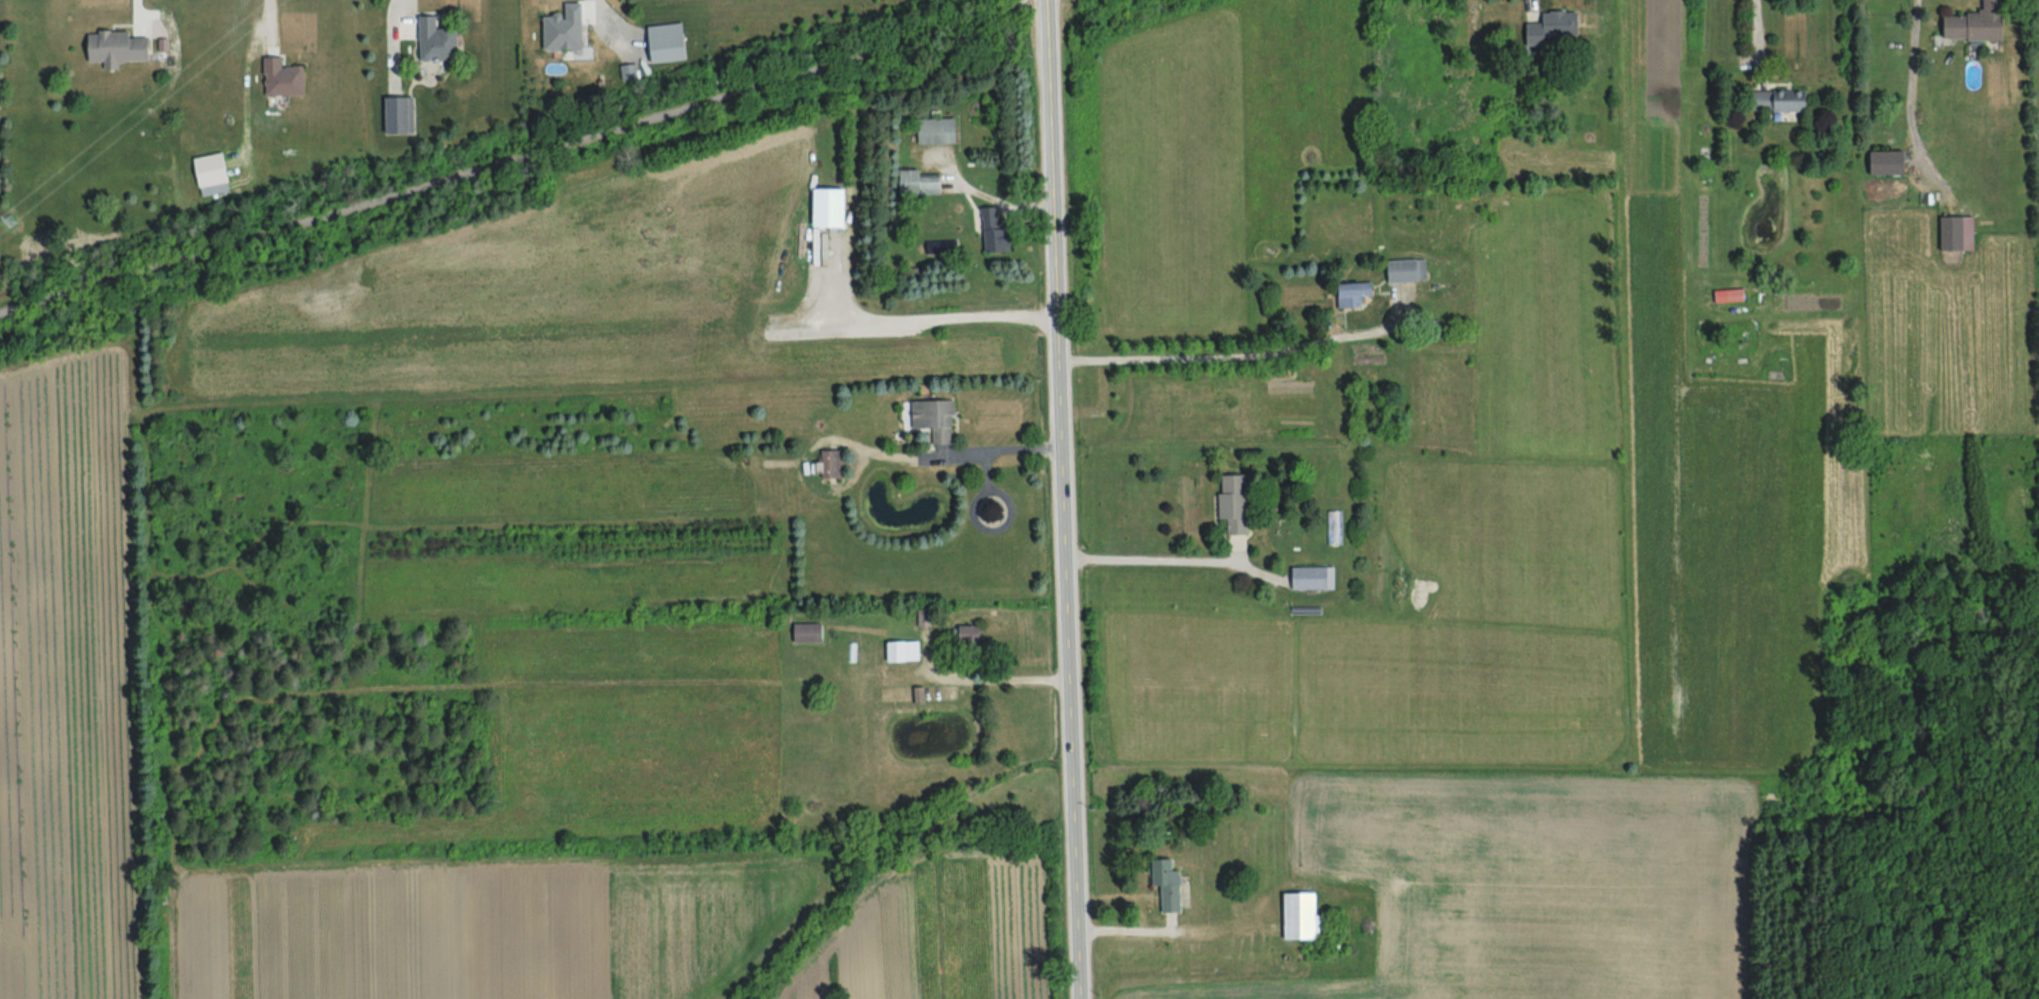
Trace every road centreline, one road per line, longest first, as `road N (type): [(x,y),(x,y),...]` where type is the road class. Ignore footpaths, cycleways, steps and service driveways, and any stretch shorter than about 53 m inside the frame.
road 1 (residential): [(1046,0),(1074,998)]

